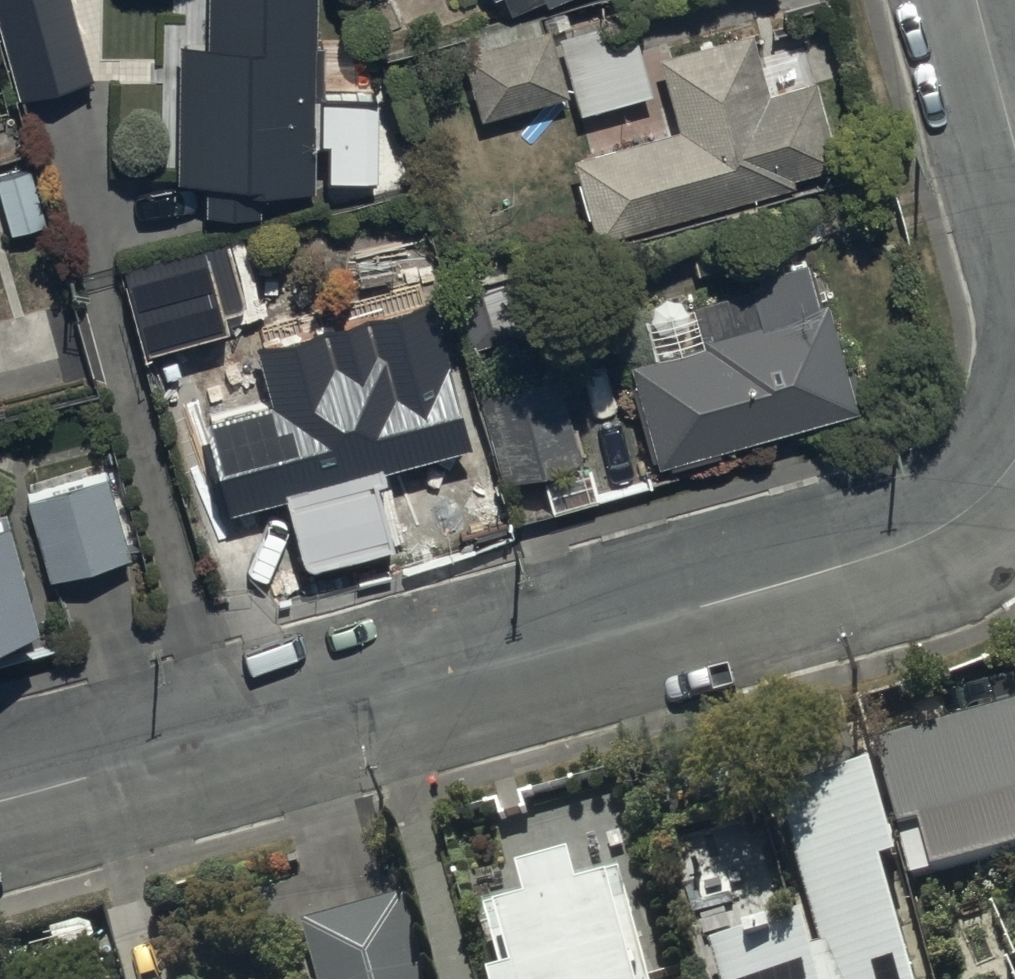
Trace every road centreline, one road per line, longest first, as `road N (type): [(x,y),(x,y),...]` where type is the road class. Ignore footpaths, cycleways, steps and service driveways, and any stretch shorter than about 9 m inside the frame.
road 1 (residential): [(0,793),(840,556),(973,491),(1014,436)]
road 2 (residential): [(1014,139),(971,0)]

